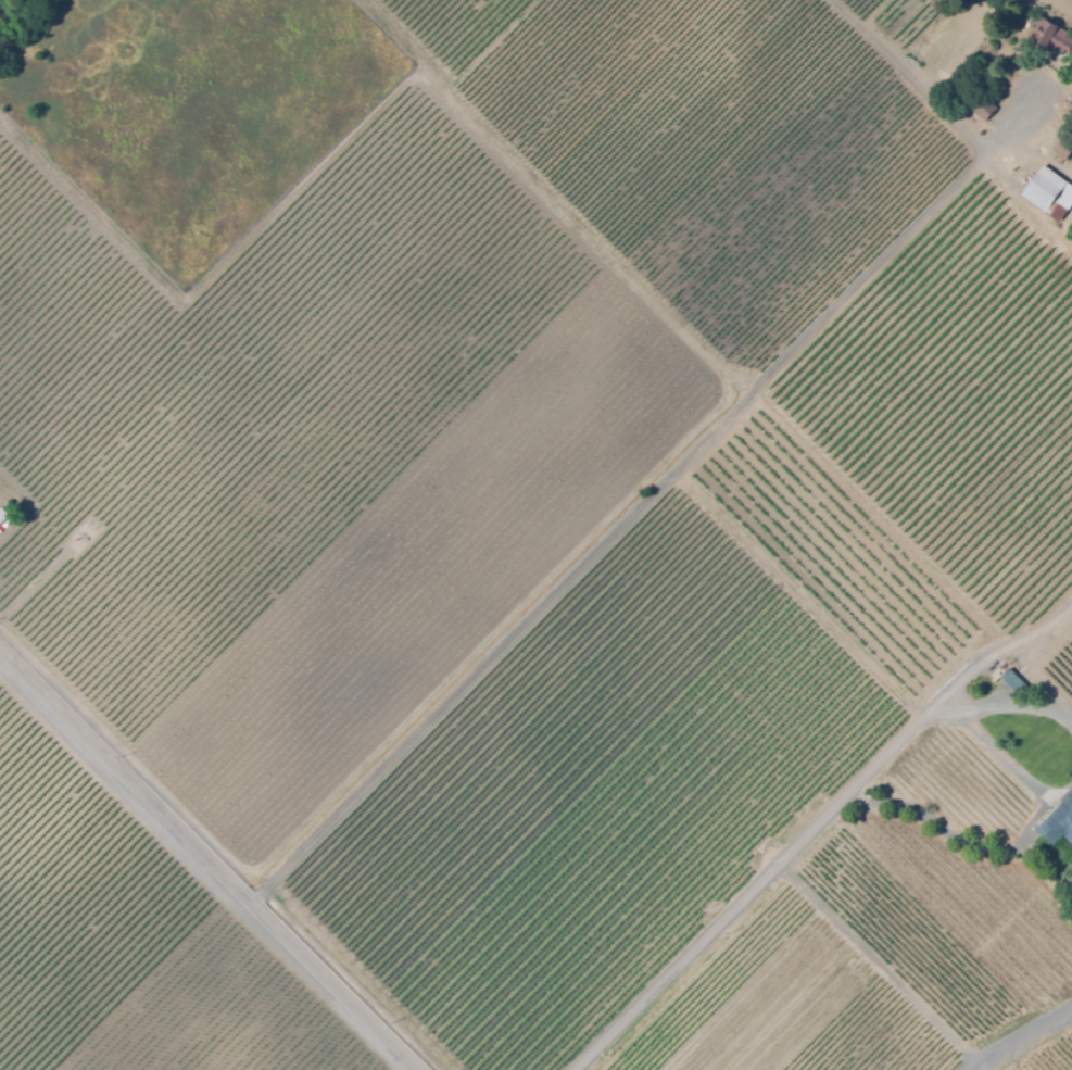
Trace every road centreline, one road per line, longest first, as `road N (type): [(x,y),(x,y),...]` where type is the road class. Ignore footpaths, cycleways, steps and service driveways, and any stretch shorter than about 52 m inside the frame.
road 1 (primary): [(0,650),(419,1069)]

